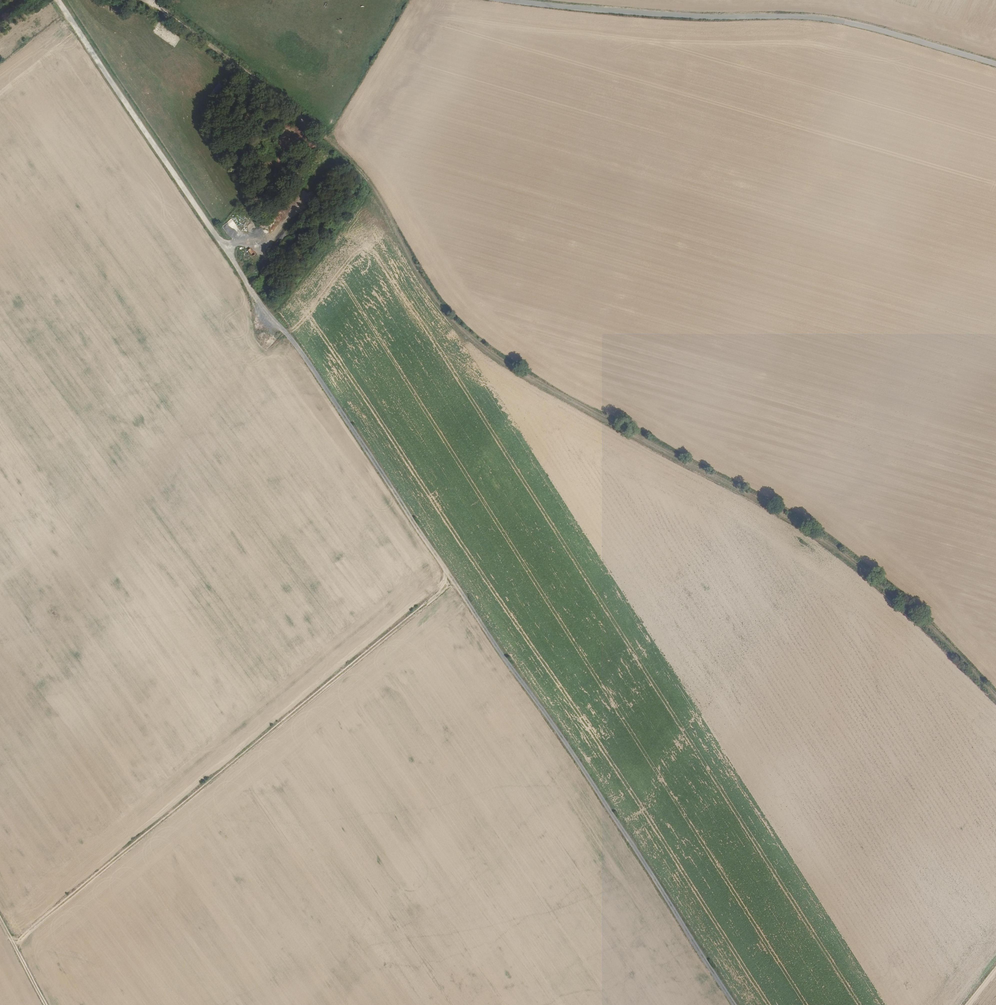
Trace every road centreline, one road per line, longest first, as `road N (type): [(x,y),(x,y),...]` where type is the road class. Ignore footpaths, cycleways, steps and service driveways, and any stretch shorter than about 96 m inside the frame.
road 1 (track): [(731,1004),(57,0)]
road 2 (track): [(151,0),(332,148),(386,207),(417,274),(460,329),(508,367),(818,537),(917,614),(995,694)]
road 3 (unclassified): [(995,64),(845,21),(686,17),(500,0)]
road 4 (track): [(222,246),(262,244),(318,181),(349,167)]

